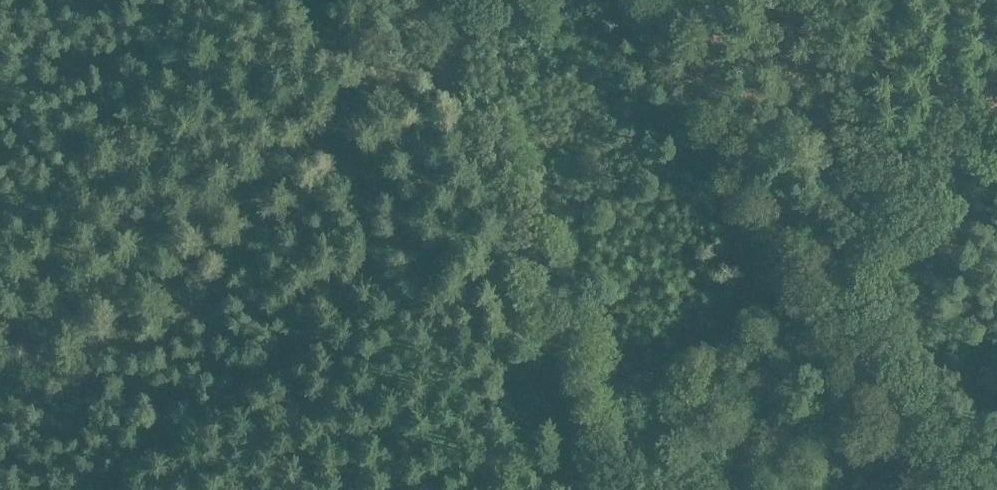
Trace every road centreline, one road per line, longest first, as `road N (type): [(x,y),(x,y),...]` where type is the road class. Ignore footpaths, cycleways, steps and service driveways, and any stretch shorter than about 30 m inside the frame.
road 1 (track): [(0,337),(507,0)]
road 2 (unclassified): [(603,489),(509,196),(407,0)]
road 3 (track): [(946,489),(828,289),(819,255),(996,118)]

